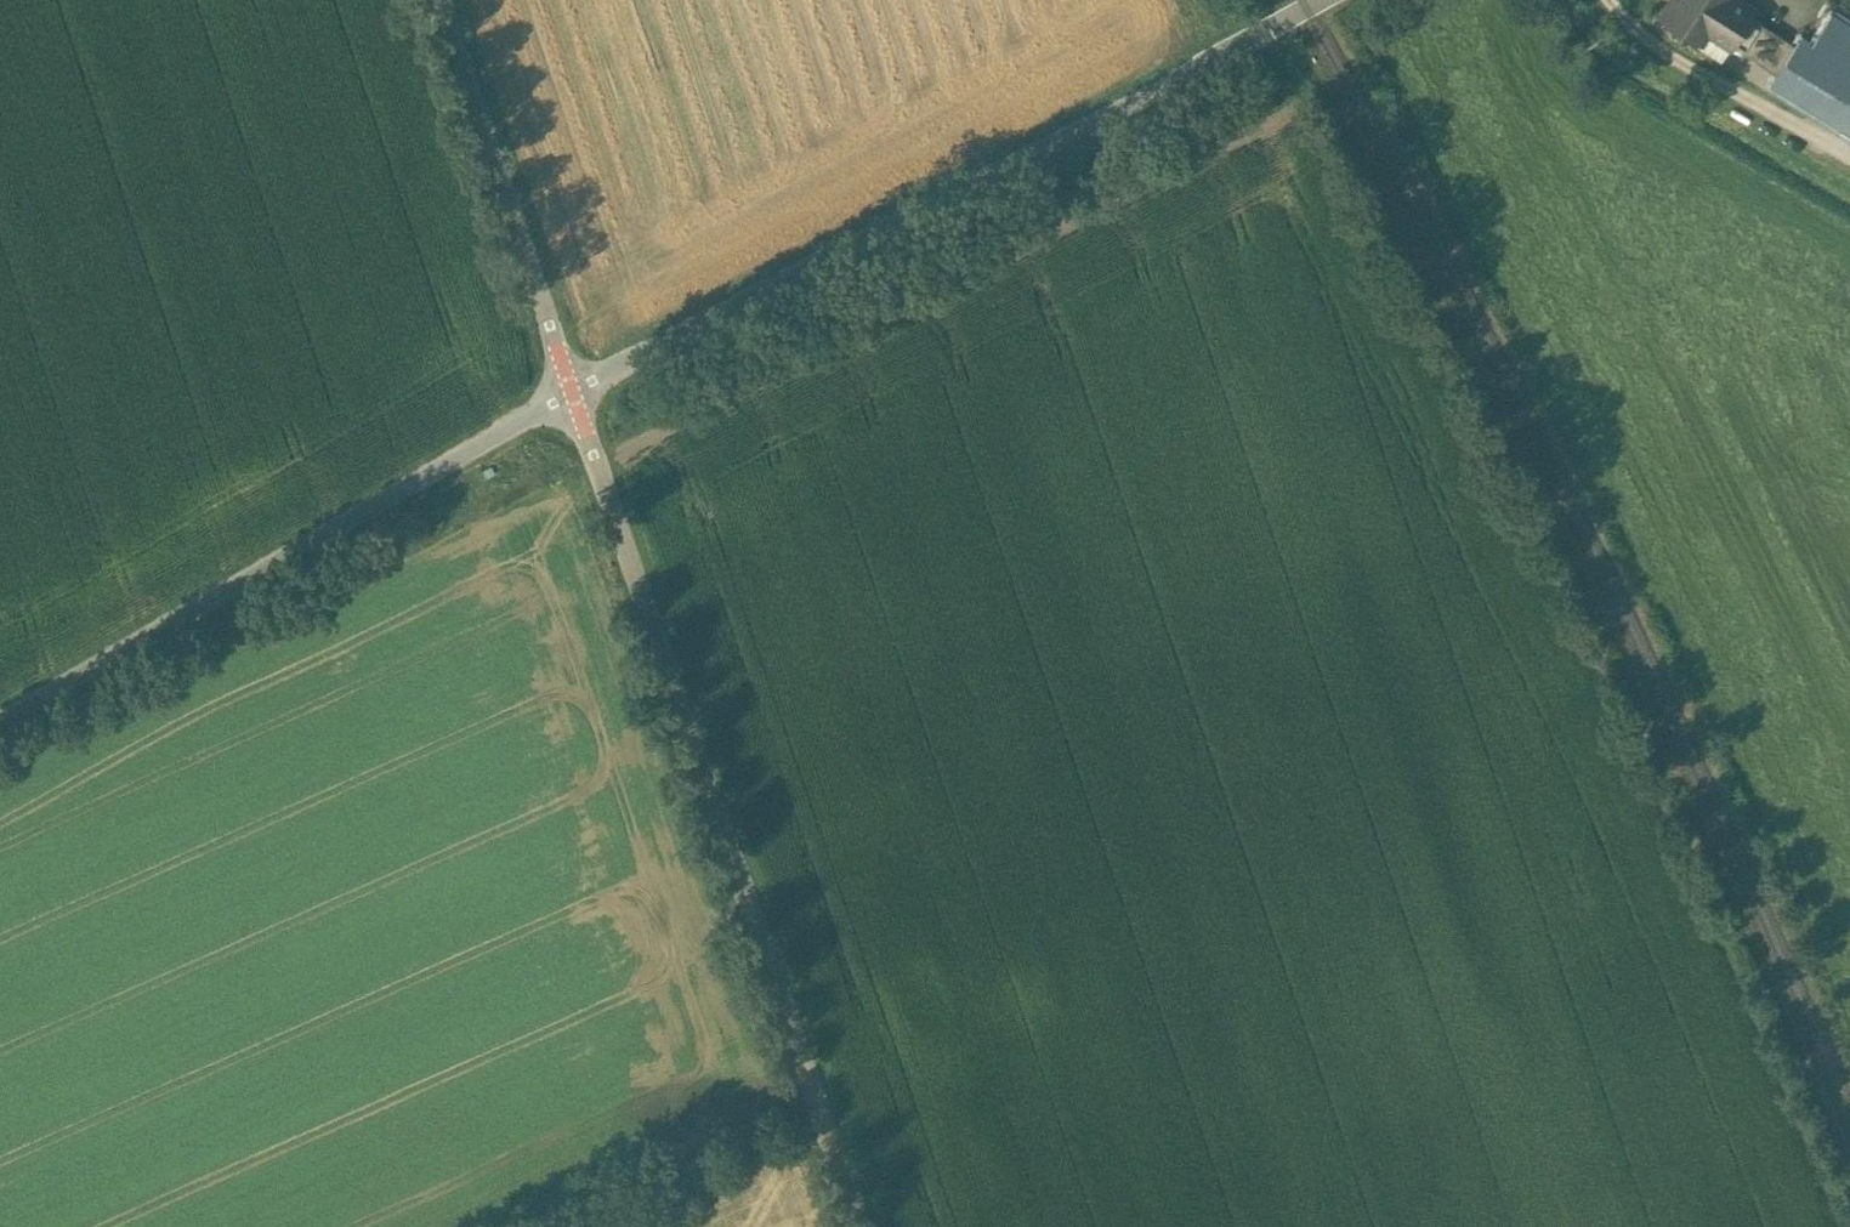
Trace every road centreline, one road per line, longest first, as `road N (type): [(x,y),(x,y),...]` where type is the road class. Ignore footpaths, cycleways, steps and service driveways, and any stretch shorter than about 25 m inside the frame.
road 1 (unclassified): [(575,389),(863,1226)]
road 2 (unclassified): [(575,389),(1318,0)]
road 3 (unclassified): [(575,389),(0,710)]
road 4 (unclassified): [(443,0),(575,389)]
road 5 (track): [(1610,0),(1664,52),(1849,164)]

